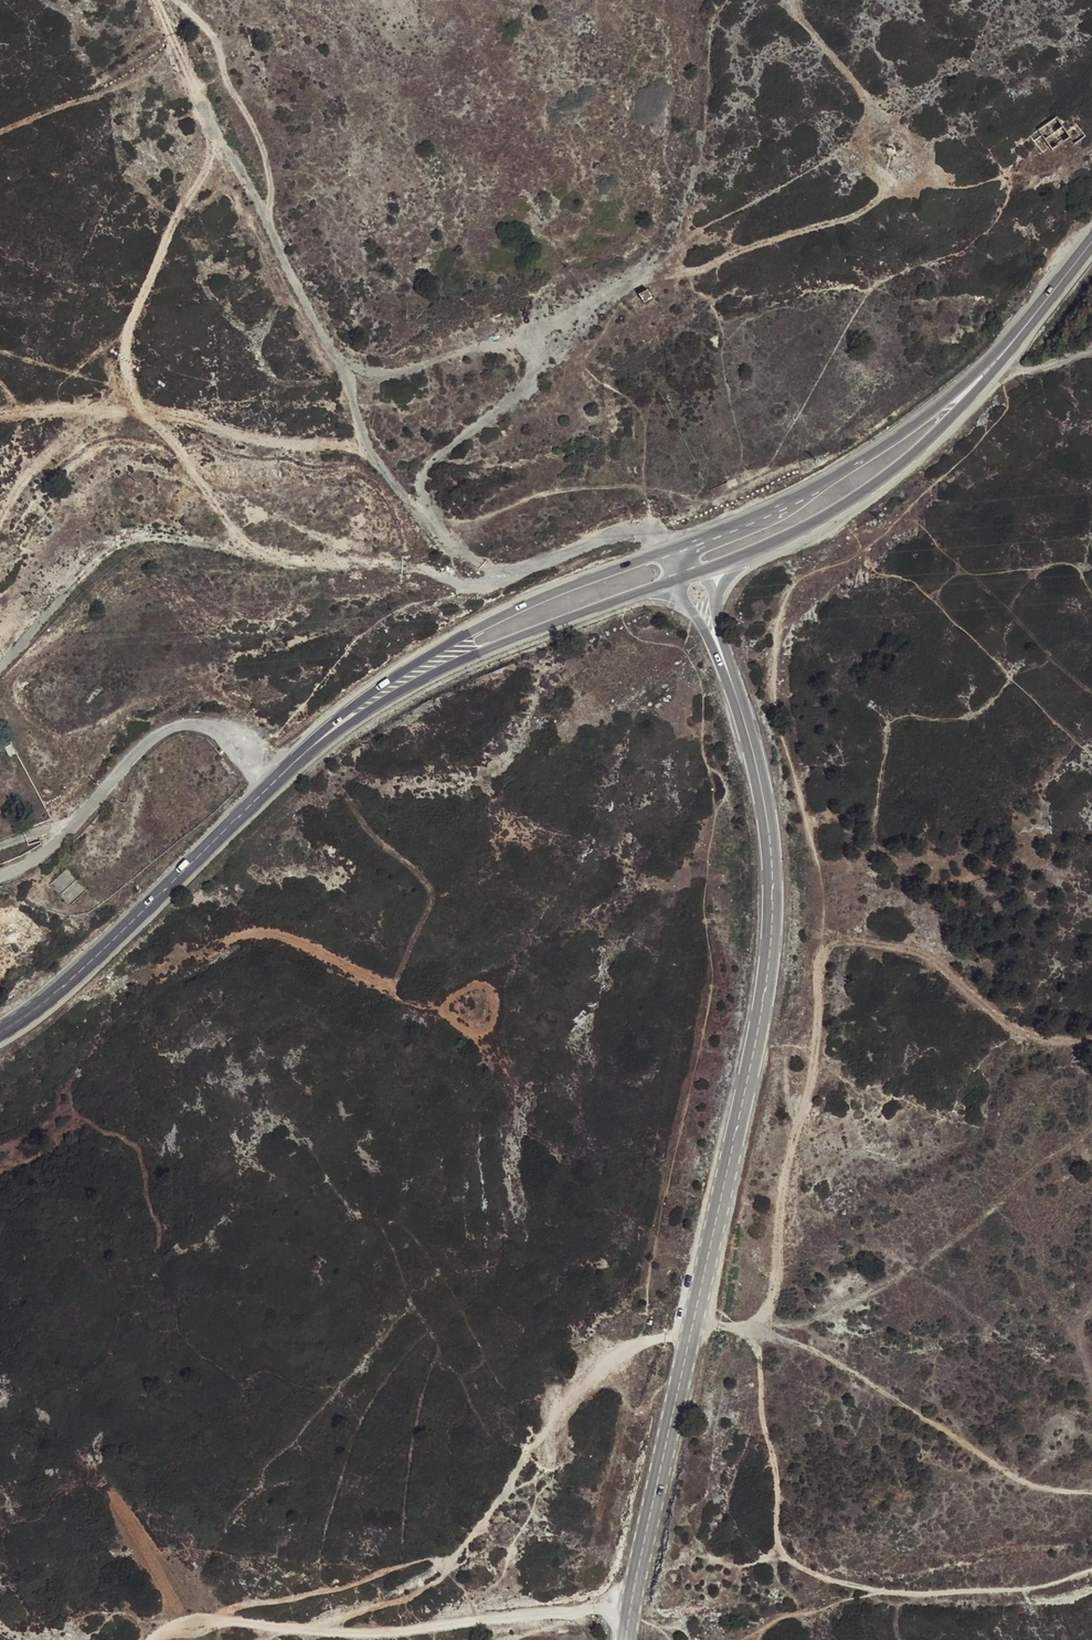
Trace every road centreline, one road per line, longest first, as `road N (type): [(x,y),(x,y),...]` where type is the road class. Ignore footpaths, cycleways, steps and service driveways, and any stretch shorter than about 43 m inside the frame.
road 1 (tertiary): [(748,735),(773,878),(759,1023),(626,1639)]
road 2 (track): [(753,1324),(771,1297),(783,1178),(815,1064),(818,868),(774,695),(783,594),(810,564)]
road 3 (track): [(153,0),(212,138),(209,168),(172,221),(126,320),(127,370),(143,410),(264,563)]
road 4 (track): [(1091,1572),(1049,1585),(889,1589),(816,1573),(782,1550),(775,1523),(759,1344),(720,1325),(690,1330)]
road 5 (track): [(310,1628),(436,1578),(593,1370),(644,1341),(690,1330)]
road 6 (track): [(631,1606),(347,1633),(185,1622),(146,1639)]
road 7 (track): [(143,410),(368,443),(403,492),(469,552),(517,571)]
road 8 (track): [(660,553),(650,529),(629,525),(482,584),(415,568),(264,563)]
road 9 (secondary): [(660,553),(534,600),(434,652),(351,707),(301,756)]
road 10 (track): [(720,1325),(753,1324),(846,1366),(1035,1487),(1091,1490)]
road 11 (secondary): [(301,756),(406,689),(641,592)]
road 12 (secondary): [(271,785),(106,945),(0,1032)]
road 13 (residential): [(0,877),(72,829),(170,728),(208,726),(233,741),(271,785)]
road 14 (track): [(212,138),(280,225),(368,443)]
road 15 (secondary): [(751,552),(817,522),(887,475),(994,370)]
road 16 (track): [(1091,1035),(1023,1031),(900,944),(820,940)]
road 17 (secondary): [(983,366),(874,453),(816,486)]
road 18 (secondary): [(816,486),(660,553)]
road 19 (tertiary): [(816,486),(796,509),(683,558)]
road 20 (track): [(143,410),(33,405),(0,414)]
road 21 (tertiary): [(693,612),(748,735)]
road 22 (tertiary): [(748,735),(716,605)]
road 23 (secondary): [(1017,339),(1091,239)]

